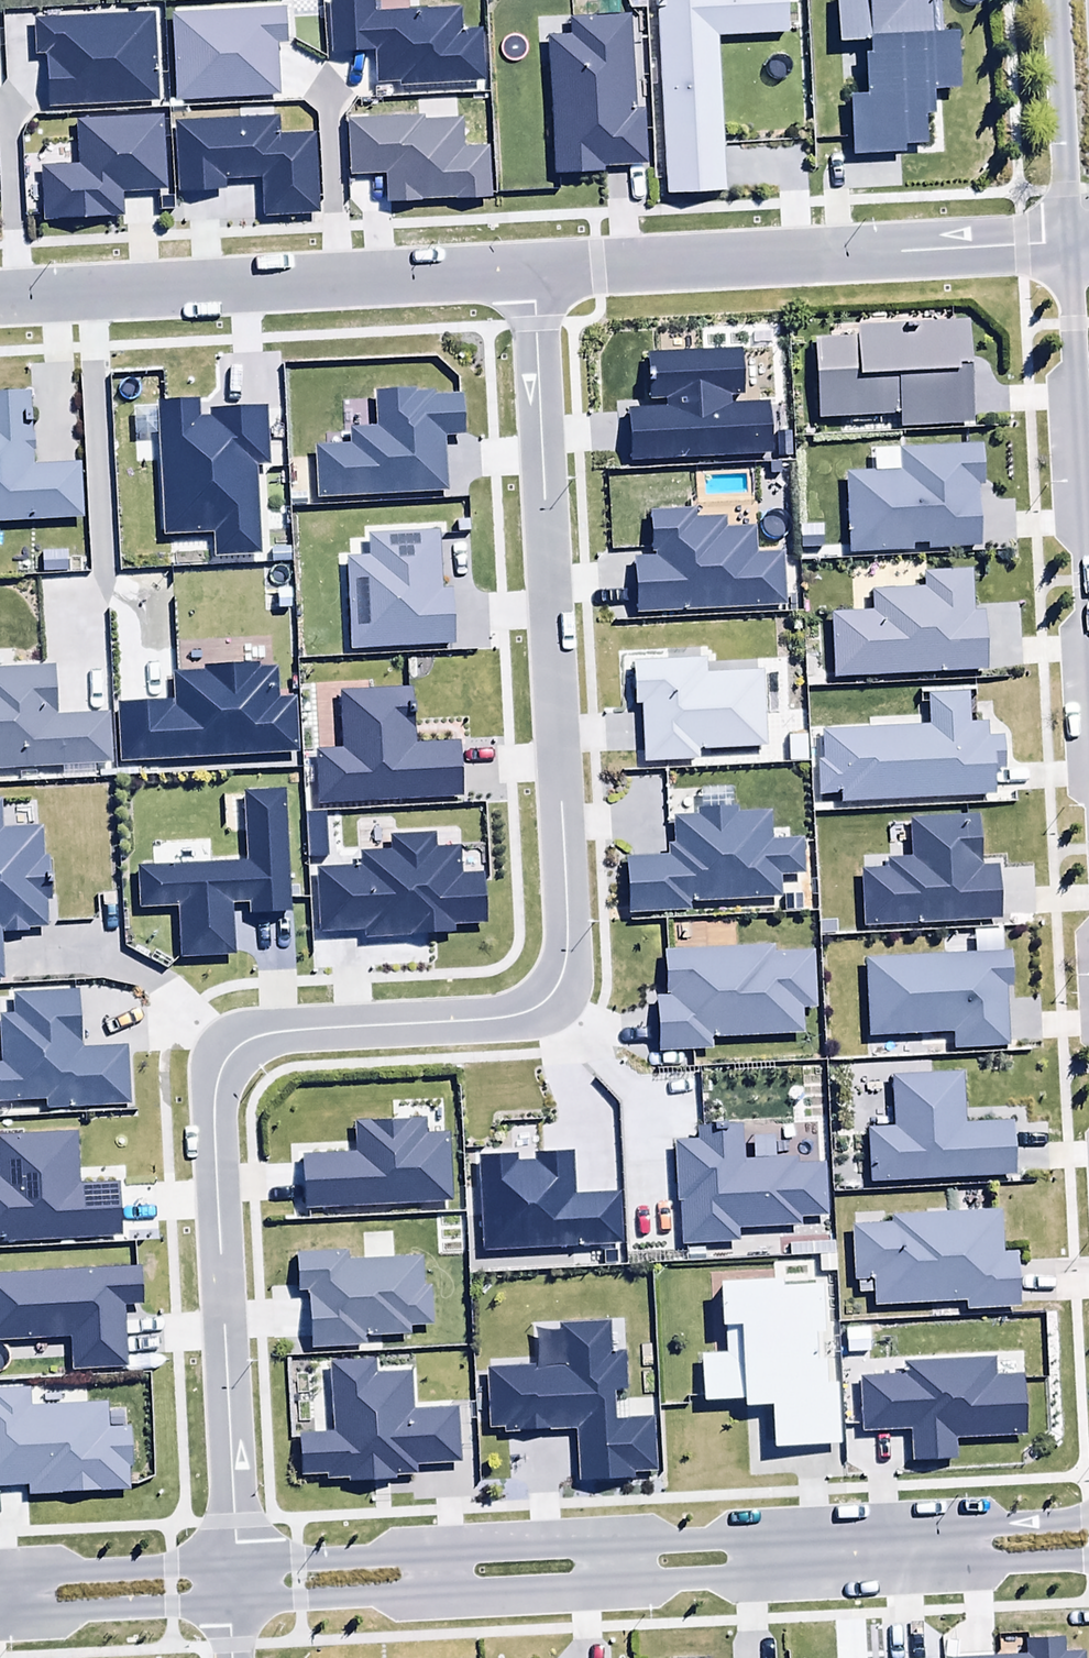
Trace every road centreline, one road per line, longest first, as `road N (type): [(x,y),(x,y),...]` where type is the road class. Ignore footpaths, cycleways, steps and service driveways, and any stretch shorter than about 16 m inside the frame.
road 1 (residential): [(234,1563),(212,1110),(227,1059),(275,1031),(495,1020),(531,1009),(555,989),(567,959),(534,270)]
road 2 (residential): [(1088,1560),(231,1604)]
road 3 (residential): [(234,1563),(1088,1519)]
road 4 (residential): [(534,270),(0,299)]
road 5 (residential): [(1068,243),(534,270)]
road 6 (residential): [(1088,667),(1068,243)]
road 7 (residential): [(1068,243),(1055,0)]
road 8 (residential): [(0,1575),(234,1563)]
road 9 (residential): [(231,1604),(0,1615)]

